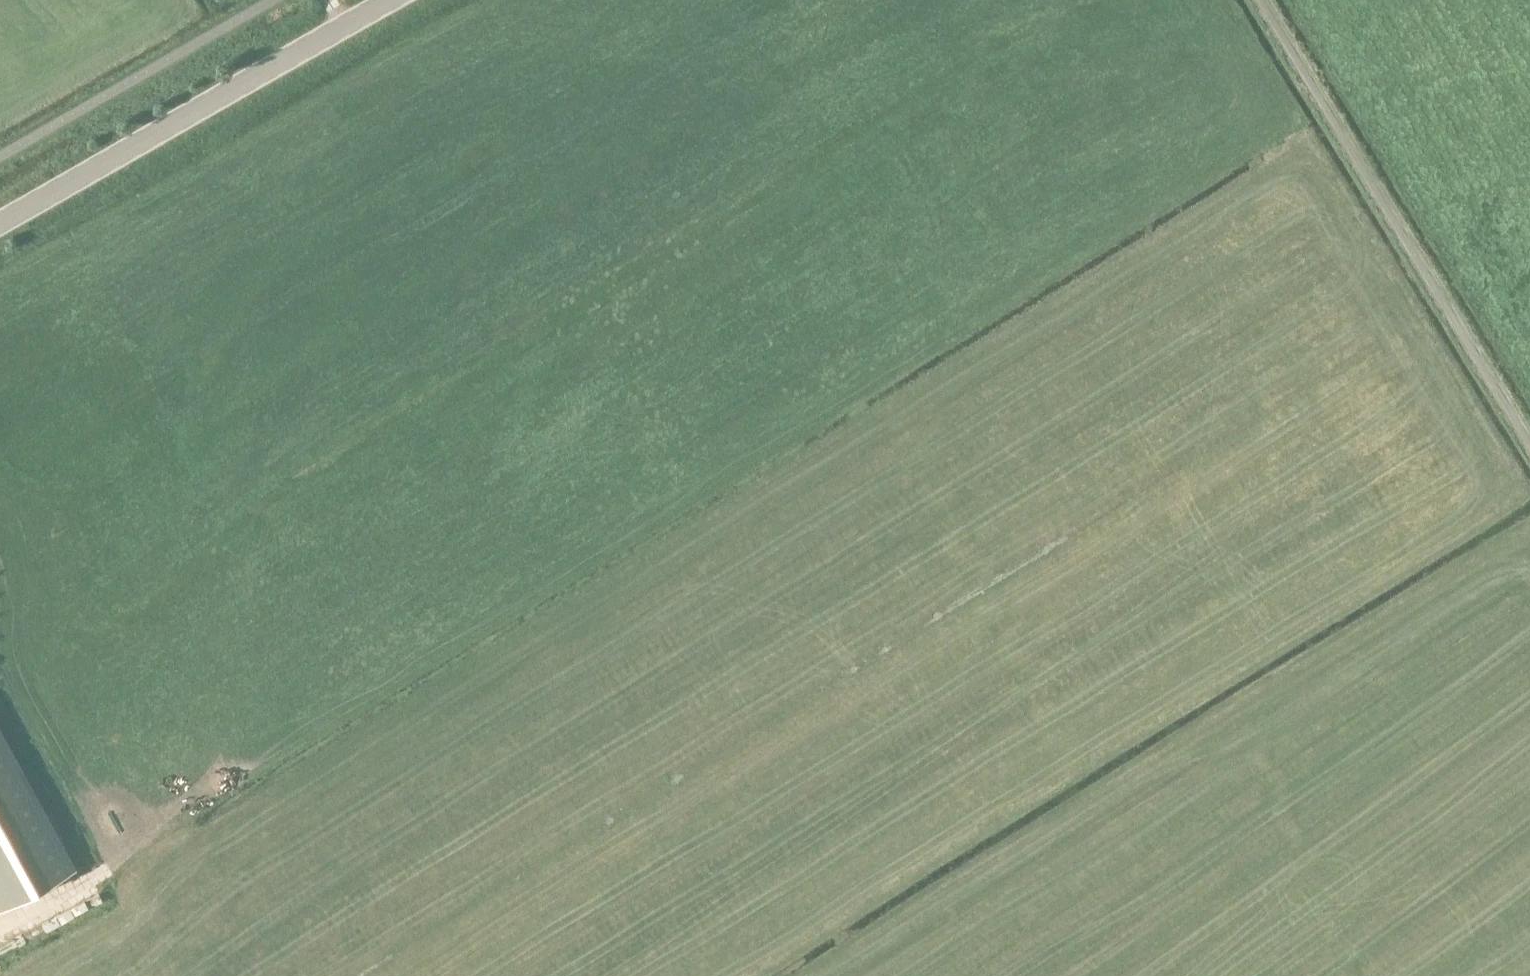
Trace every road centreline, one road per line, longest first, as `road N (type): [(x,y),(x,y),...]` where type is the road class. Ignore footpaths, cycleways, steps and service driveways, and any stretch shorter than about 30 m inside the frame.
road 1 (secondary): [(0,222),(389,0)]

